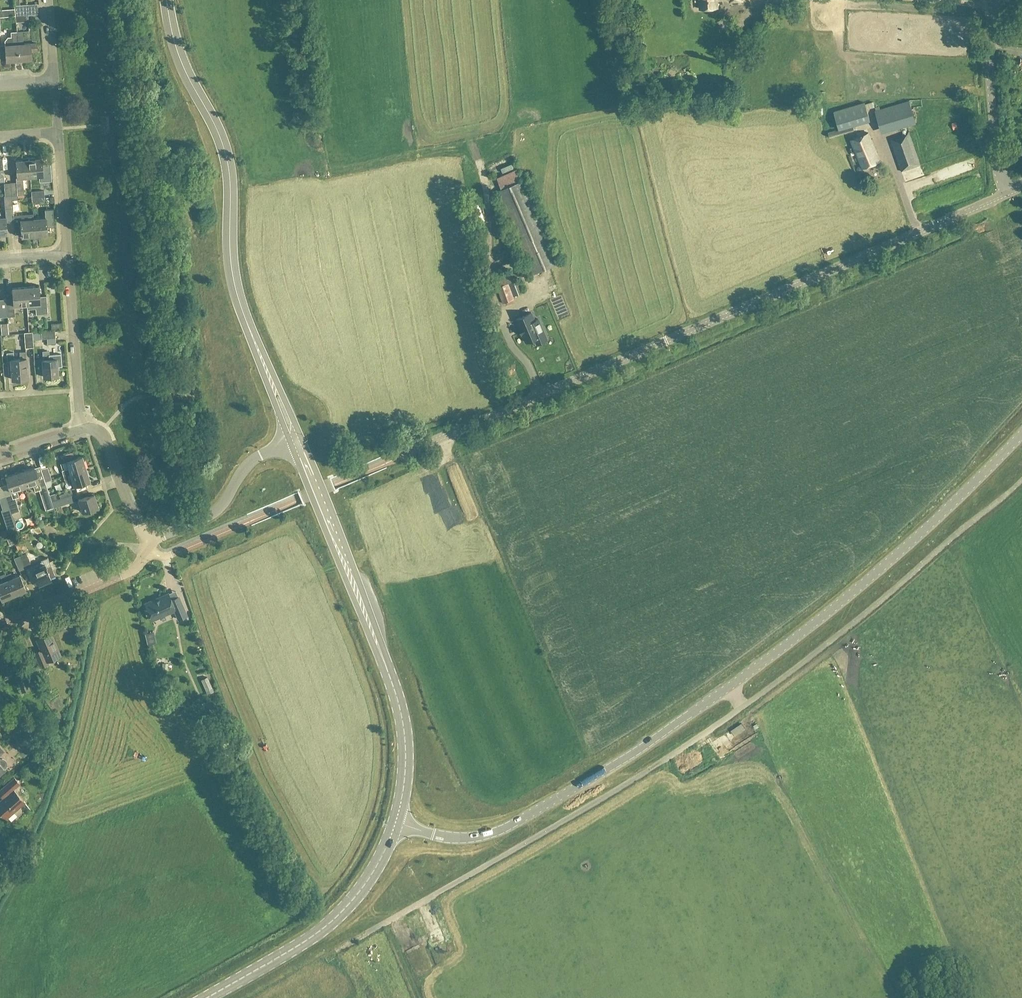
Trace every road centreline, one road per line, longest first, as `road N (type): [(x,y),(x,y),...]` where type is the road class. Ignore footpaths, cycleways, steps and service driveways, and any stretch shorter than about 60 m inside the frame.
road 1 (track): [(1021,481),(870,611),(686,746),(346,945)]
road 2 (tertiary): [(1021,437),(858,591),(623,762),(492,837),(466,840),(397,824)]
road 3 (unclassified): [(413,450),(1006,193)]
road 4 (primary): [(295,442),(236,294),(224,148),(178,59),(167,0)]
road 5 (primary): [(397,824),(405,772),(401,709),(295,442)]
road 6 (primary): [(204,997),(327,926),(361,889),(397,824)]
road 7 (unclassified): [(1006,193),(992,145),(991,1)]
road 8 (residential): [(146,543),(218,509),(242,469),(295,442)]
road 9 (residential): [(0,626),(133,570),(146,543)]
road 10 (residential): [(146,543),(106,445),(99,434),(80,430)]
road 11 (residential): [(78,391),(68,257)]
road 12 (residential): [(68,257),(59,131)]

